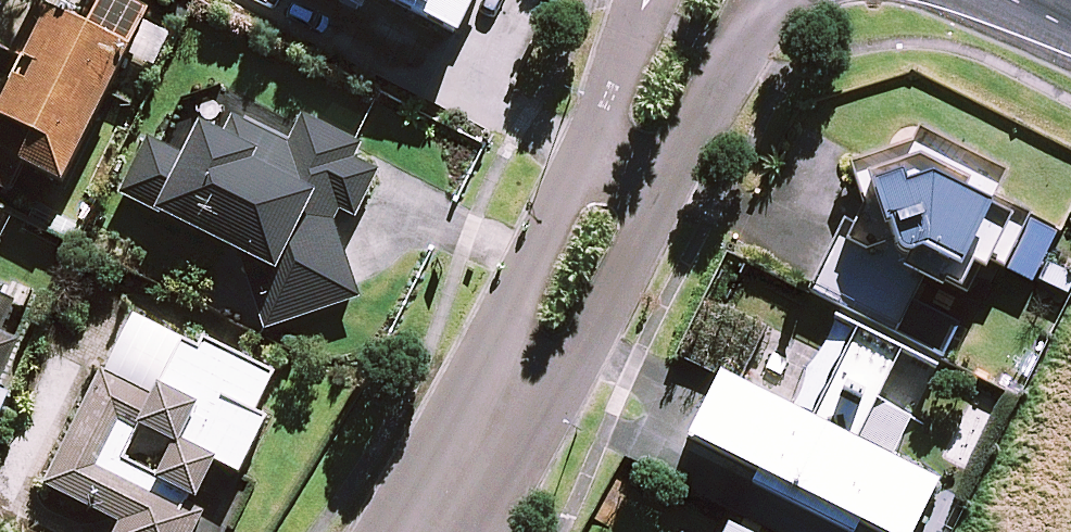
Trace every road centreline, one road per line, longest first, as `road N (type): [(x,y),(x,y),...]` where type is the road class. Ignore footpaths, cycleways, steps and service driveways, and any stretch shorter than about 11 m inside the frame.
road 1 (residential): [(668,196),(589,346),(477,444)]
road 2 (residential): [(477,444),(523,281),(580,154)]
road 3 (residential): [(762,0),(668,196)]
road 4 (residential): [(580,154),(649,0)]

